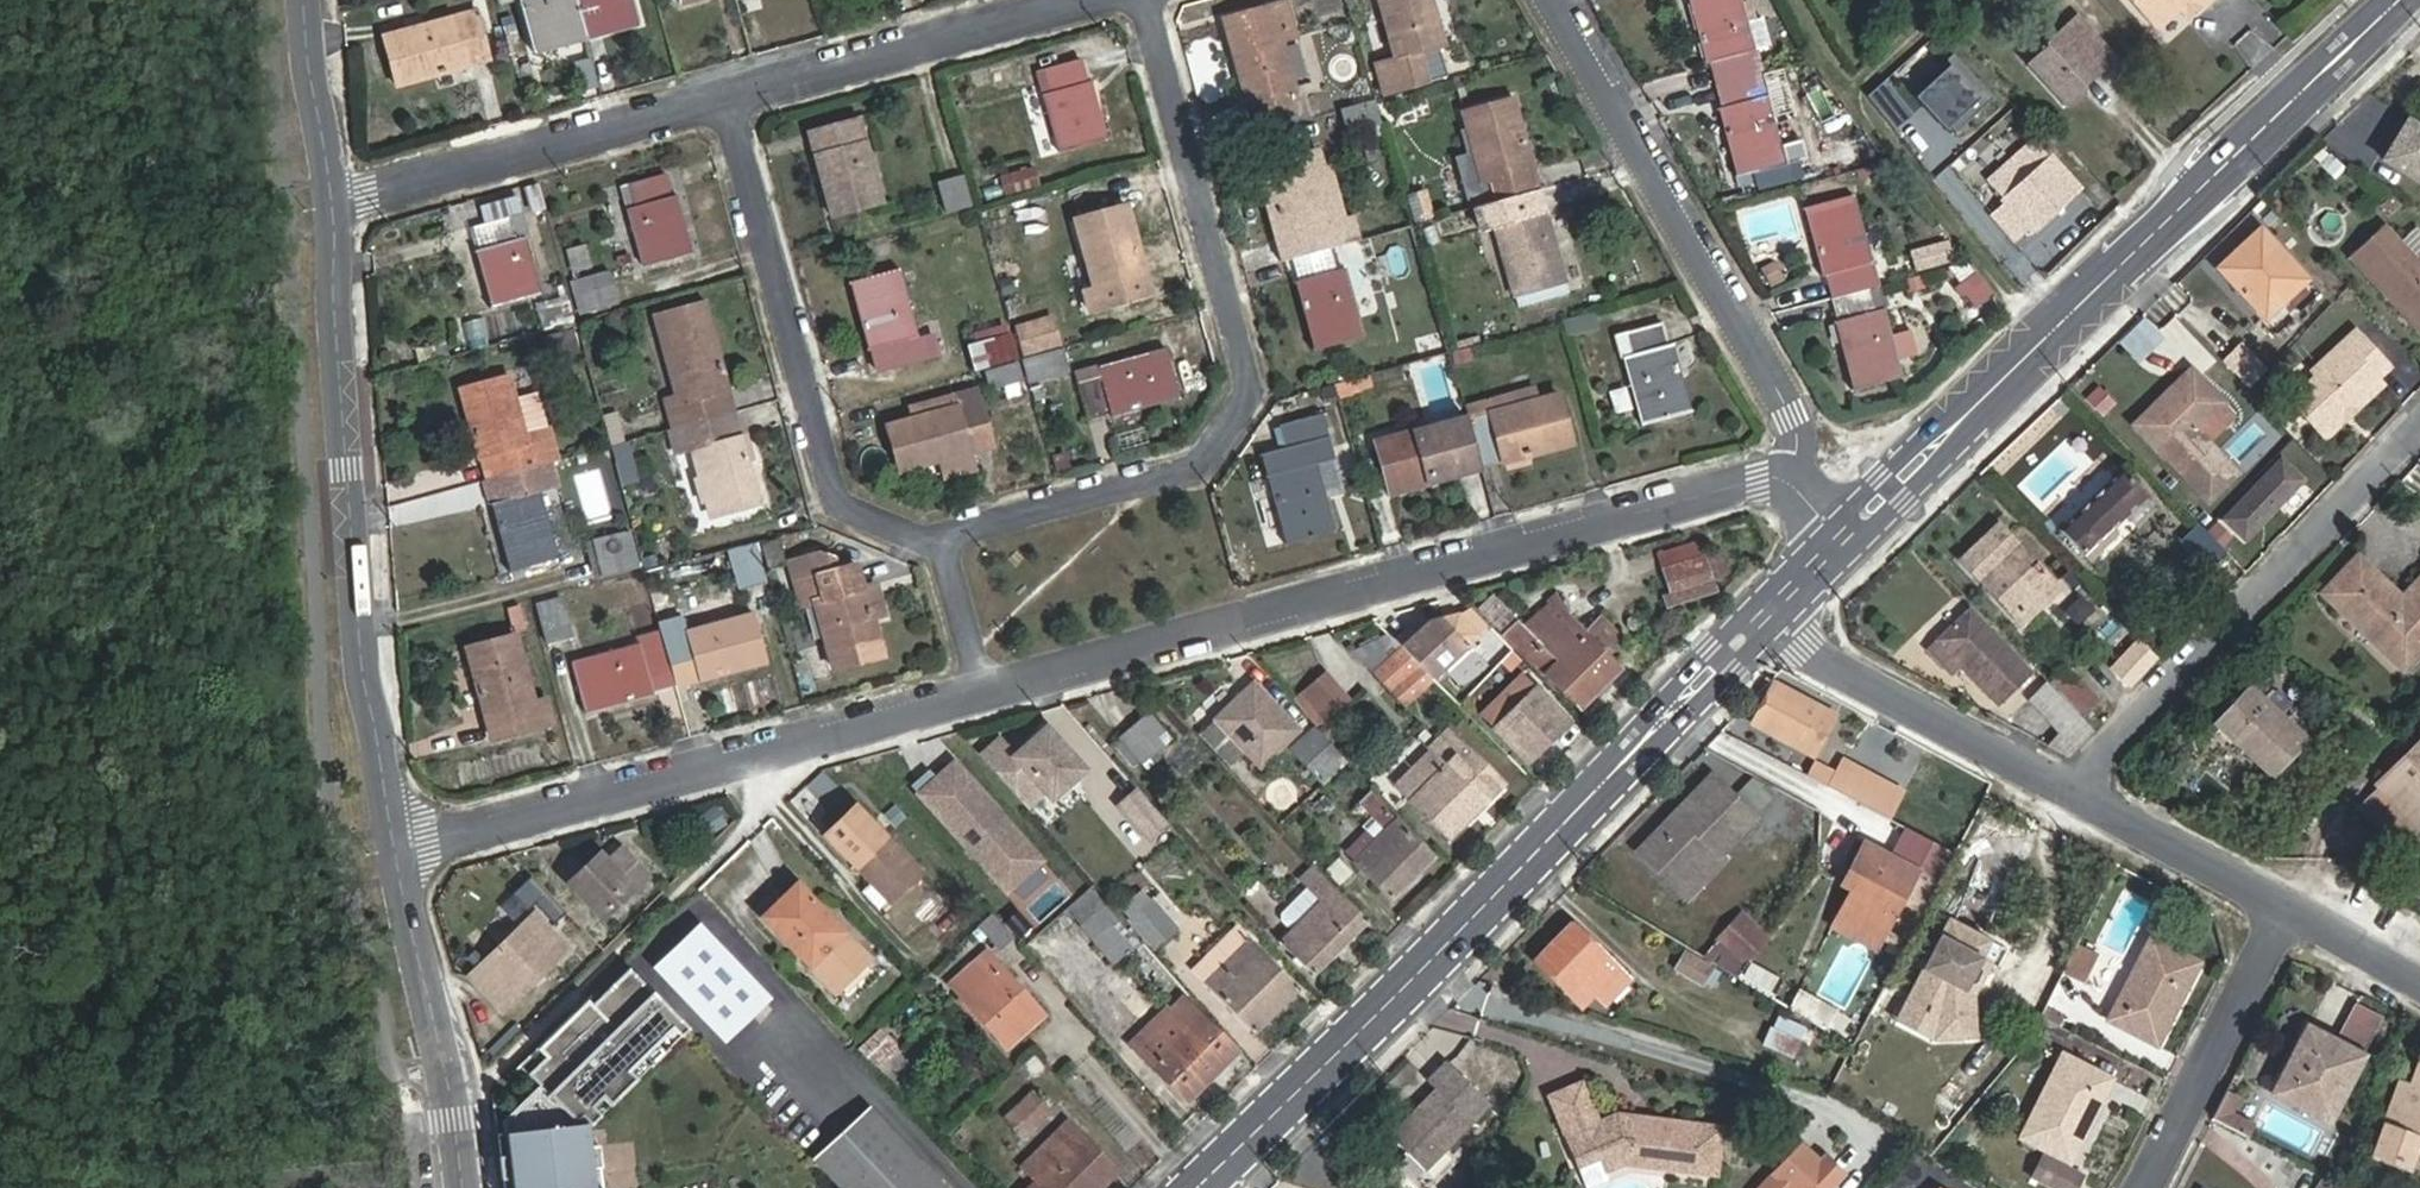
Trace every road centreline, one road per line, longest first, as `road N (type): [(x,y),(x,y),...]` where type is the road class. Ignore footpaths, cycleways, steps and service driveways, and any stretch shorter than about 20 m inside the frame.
road 1 (residential): [(986,690),(1819,463)]
road 2 (secondary): [(1770,617),(1192,1187)]
road 3 (residential): [(956,539),(1217,471),(1262,384),(1156,0)]
road 4 (secondary): [(2410,0),(2132,253),(1863,517)]
road 5 (residential): [(393,852),(358,615),(329,197)]
road 6 (residential): [(393,852),(986,690)]
road 7 (residential): [(733,93),(846,485),(956,539)]
road 8 (residential): [(1819,463),(1570,0)]
road 9 (residential): [(2075,790),(2419,431)]
road 10 (residential): [(329,197),(733,93)]
road 11 (residential): [(733,93),(1088,0)]
road 12 (residential): [(1770,617),(2075,790)]
road 13 (residential): [(465,1187),(457,1111),(393,852)]
road 14 (residential): [(2287,907),(2146,1187)]
road 15 (residential): [(2075,790),(2287,907)]
road 16 (residential): [(329,197),(308,0)]
road 17 (residential): [(986,690),(956,539)]
road 18 (residential): [(2287,907),(2419,982)]
road 19 (secondary): [(1863,517),(1770,617)]

